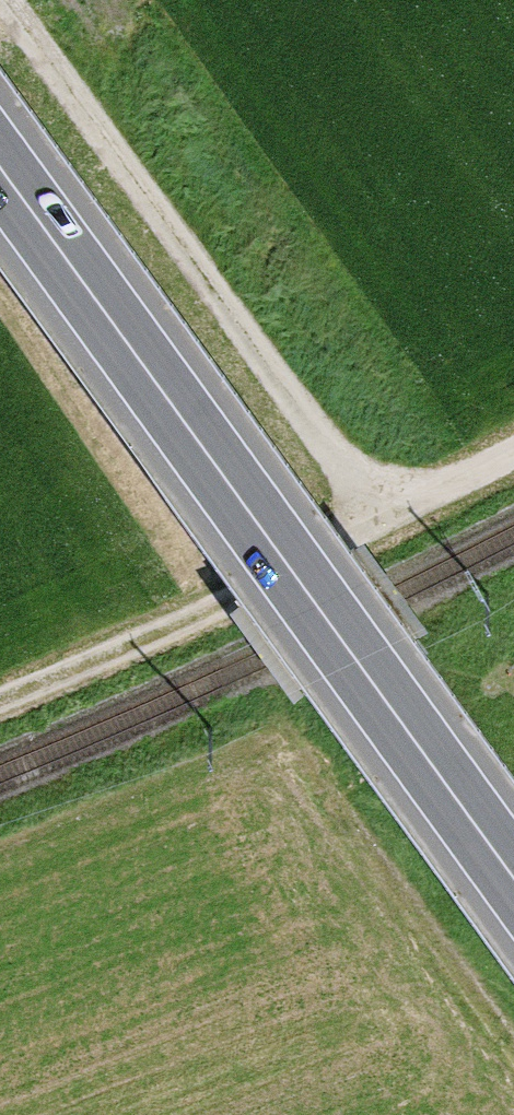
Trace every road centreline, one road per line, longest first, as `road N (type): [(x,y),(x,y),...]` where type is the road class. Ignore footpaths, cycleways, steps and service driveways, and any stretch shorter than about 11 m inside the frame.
road 1 (secondary): [(513,879),(0,169)]
road 2 (track): [(513,452),(377,526),(0,9)]
road 3 (track): [(0,701),(377,526)]

